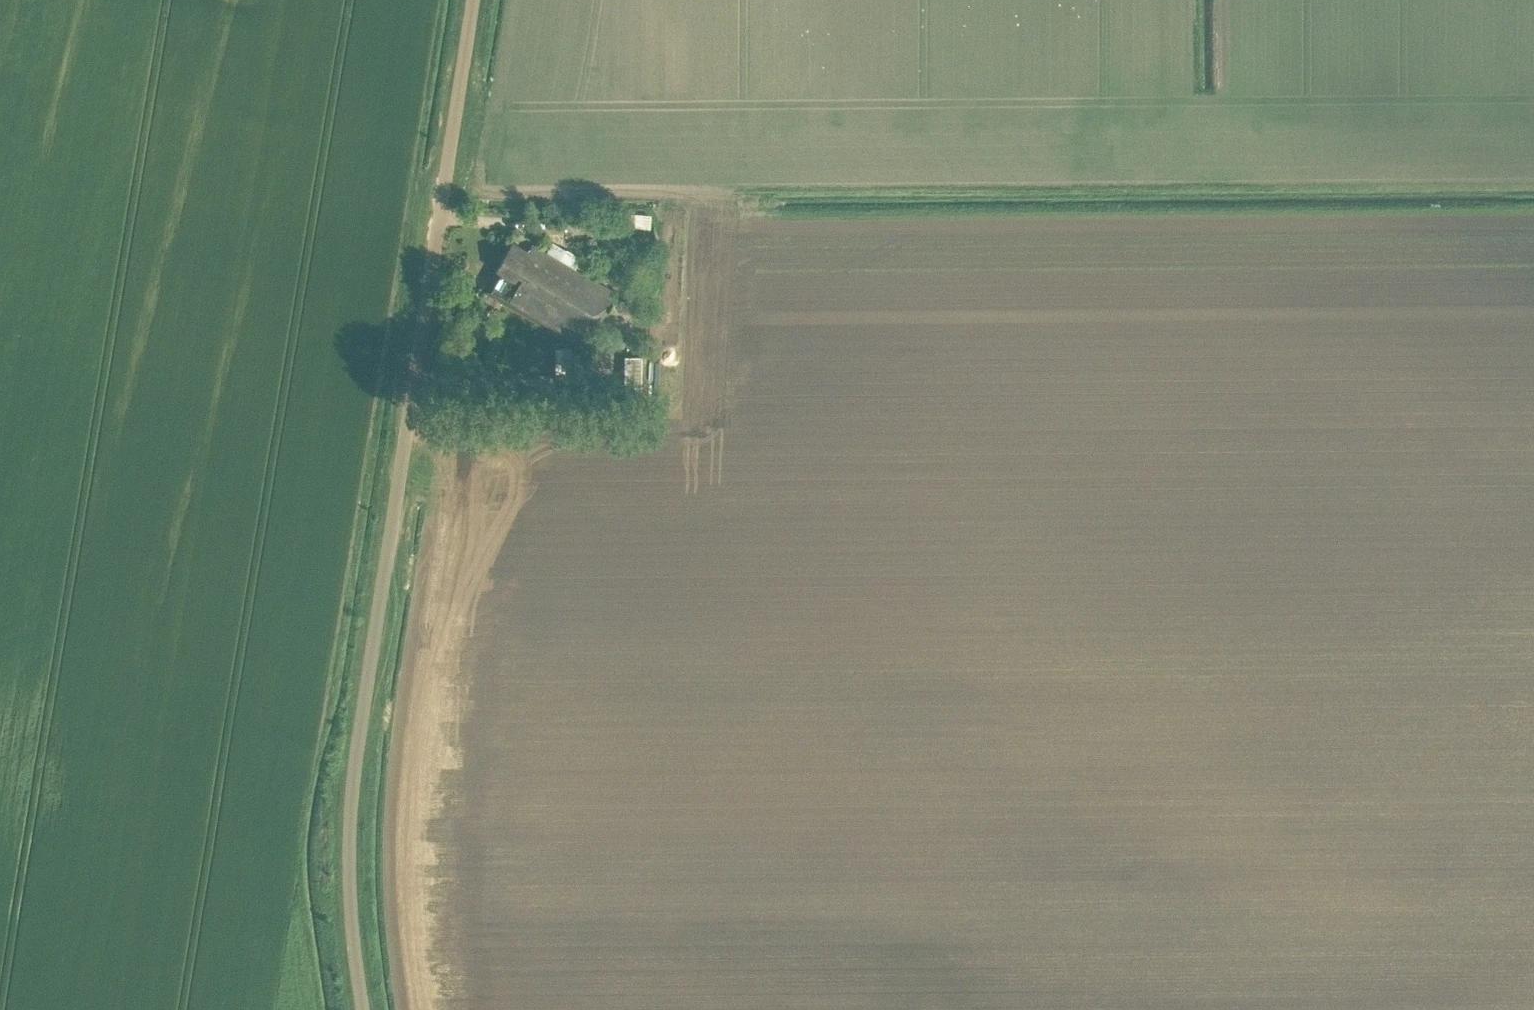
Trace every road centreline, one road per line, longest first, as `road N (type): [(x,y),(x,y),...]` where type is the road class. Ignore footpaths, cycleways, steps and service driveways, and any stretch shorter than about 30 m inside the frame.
road 1 (unclassified): [(364,1009),(351,907),(350,811),(474,0)]

